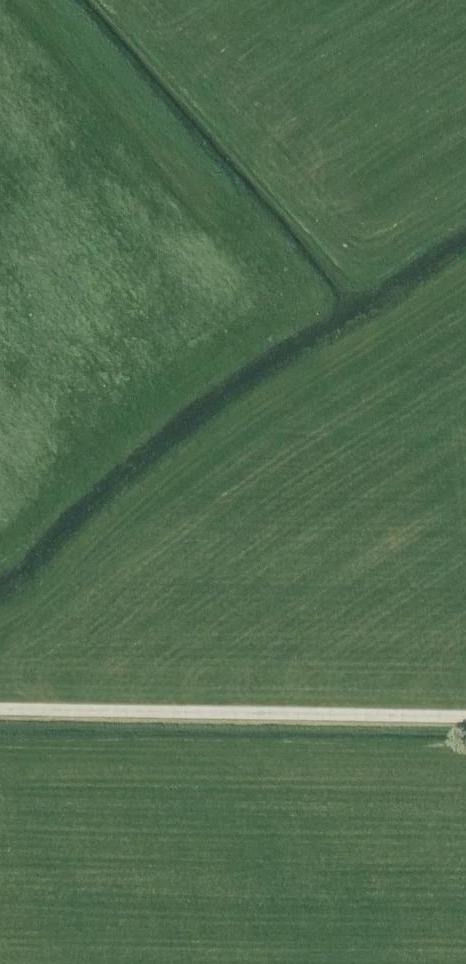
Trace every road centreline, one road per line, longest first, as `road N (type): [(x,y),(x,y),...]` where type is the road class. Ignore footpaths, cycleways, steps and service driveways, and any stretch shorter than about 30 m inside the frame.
road 1 (unclassified): [(465,717),(0,709)]

